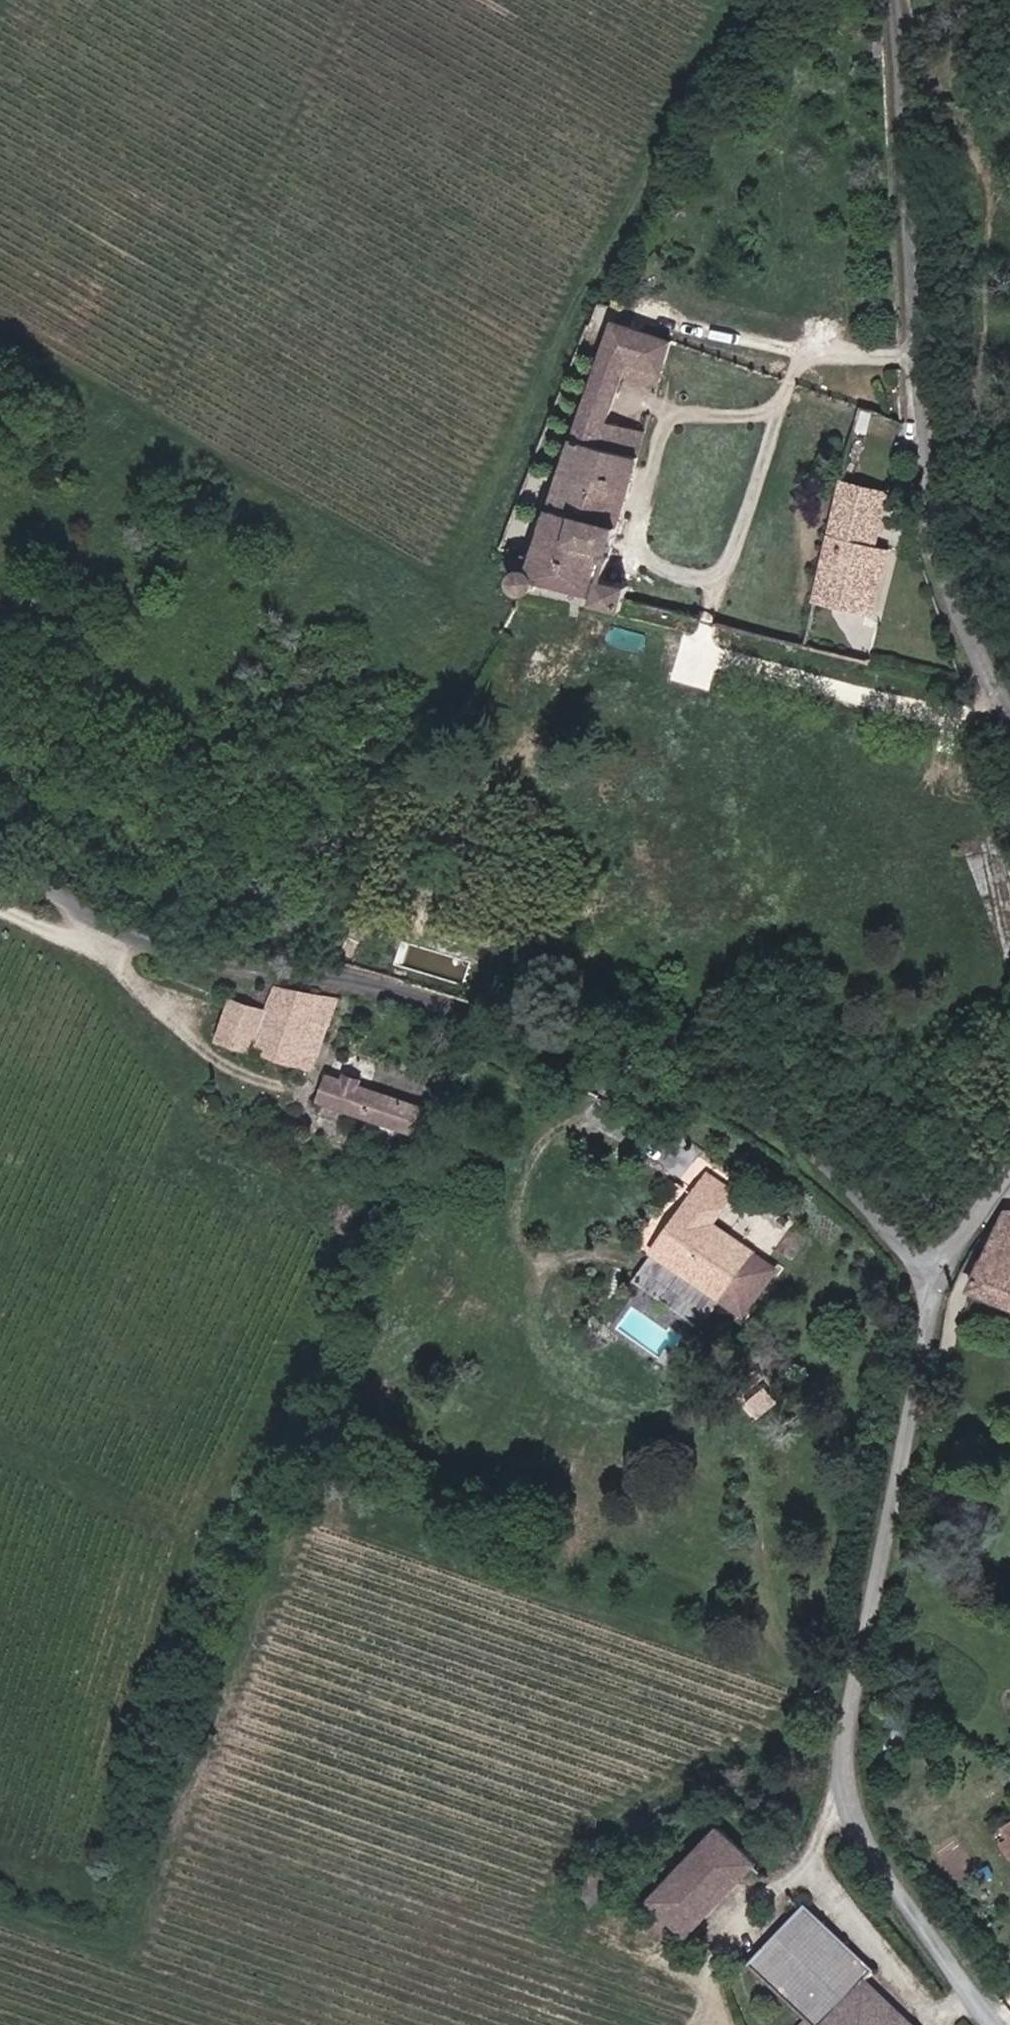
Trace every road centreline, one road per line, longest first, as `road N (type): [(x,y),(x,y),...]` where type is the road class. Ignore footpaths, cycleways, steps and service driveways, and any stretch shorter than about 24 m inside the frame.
road 1 (unclassified): [(0,864),(158,944),(434,995),(591,1046),(843,1174),(895,1227),(928,1277)]
road 2 (unclassified): [(928,1277),(920,1360),(855,1673),(843,1773),(890,1883),(996,2024)]
road 3 (unclassified): [(888,0),(932,525),(956,605),(1009,714)]
road 4 (unclassified): [(1009,1164),(928,1277)]

